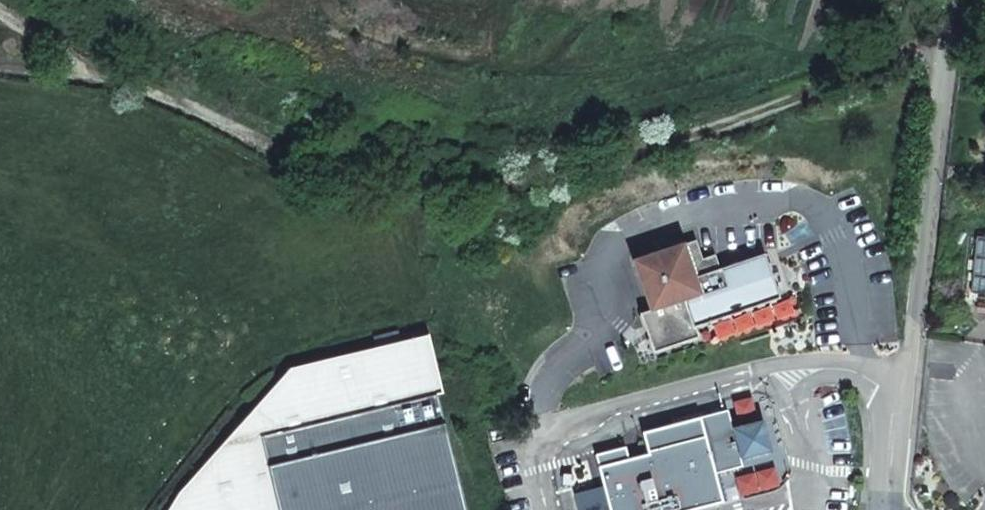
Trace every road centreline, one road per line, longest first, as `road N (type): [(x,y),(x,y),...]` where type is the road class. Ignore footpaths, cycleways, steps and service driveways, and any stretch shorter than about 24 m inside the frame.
road 1 (track): [(951,49),(657,135),(353,165),(94,74),(0,66)]
road 2 (unclassified): [(890,509),(956,0)]

